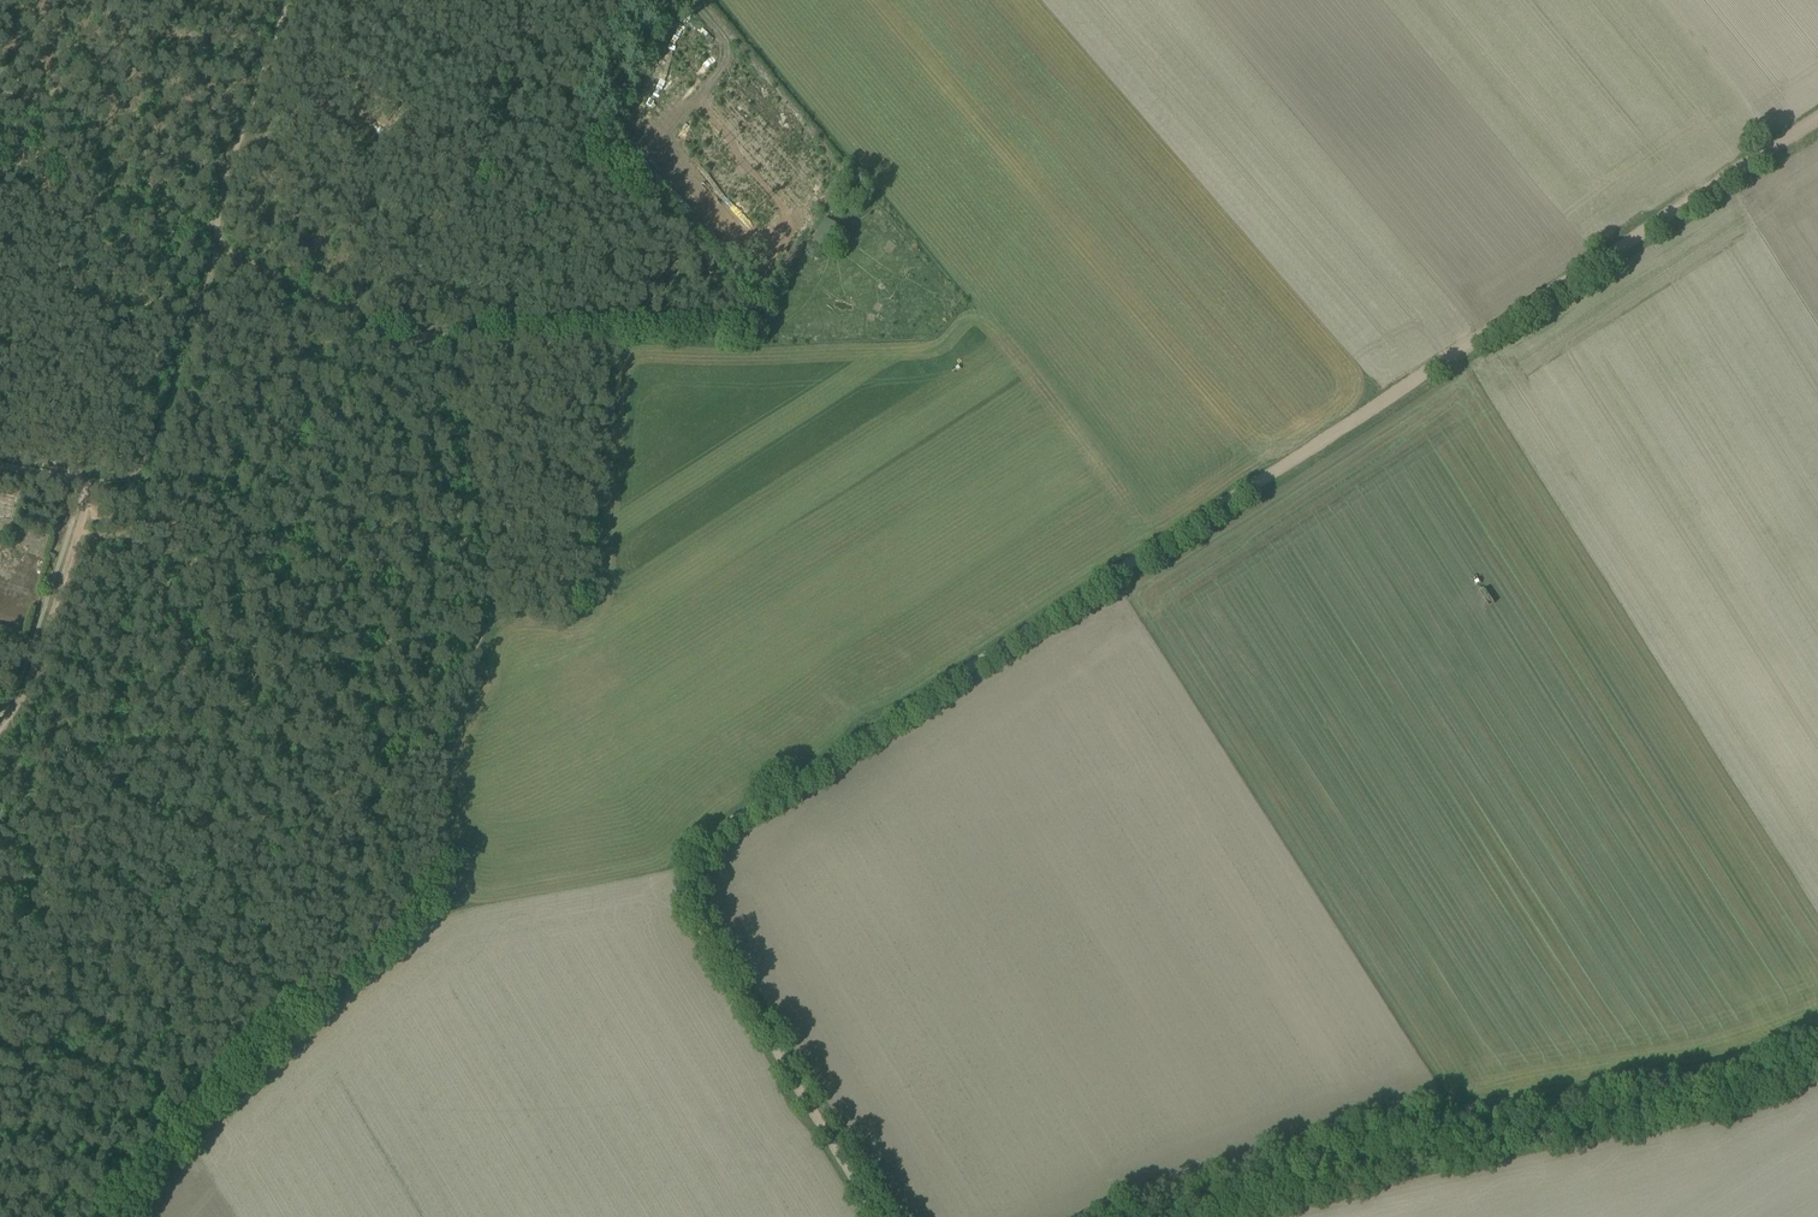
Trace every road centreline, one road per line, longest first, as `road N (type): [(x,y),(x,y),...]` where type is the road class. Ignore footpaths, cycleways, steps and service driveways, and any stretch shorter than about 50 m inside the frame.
road 1 (track): [(1817,118),(733,825),(703,853),(696,903),(886,1216)]
road 2 (track): [(103,481),(144,488),(290,0)]
road 3 (track): [(32,680),(103,481)]

